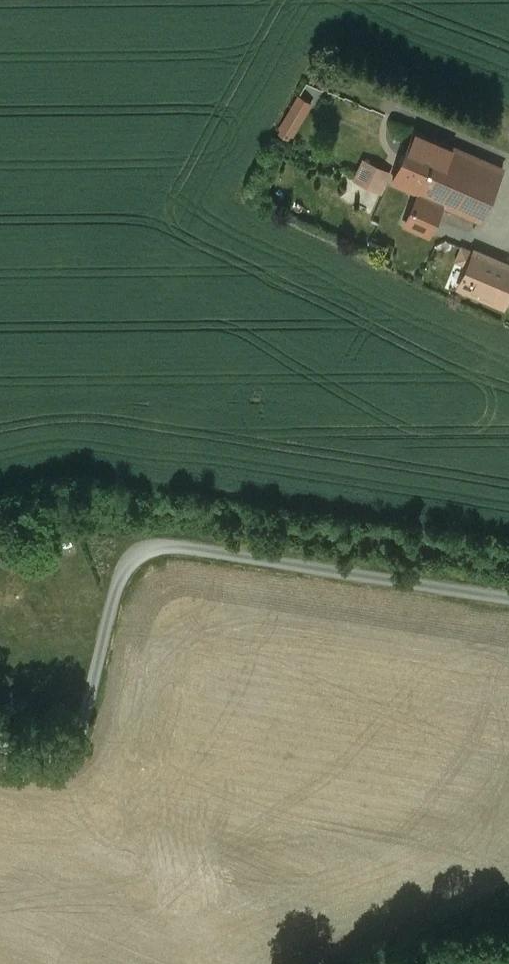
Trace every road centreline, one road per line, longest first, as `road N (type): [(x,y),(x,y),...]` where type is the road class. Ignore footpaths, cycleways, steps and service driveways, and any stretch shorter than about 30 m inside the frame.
road 1 (unclassified): [(0,746),(44,757),(82,739),(118,593),(155,551),(201,550),(508,600)]

